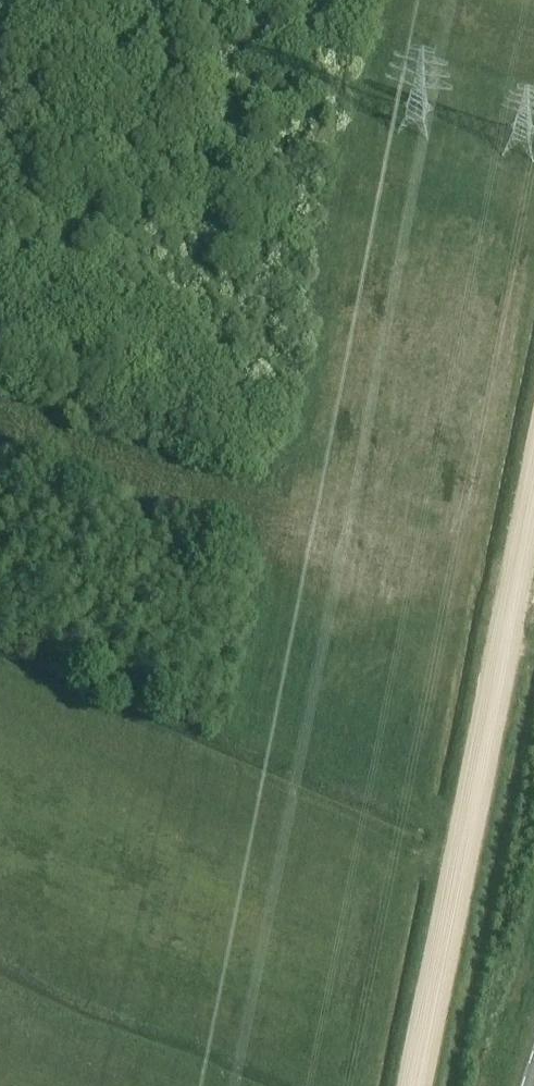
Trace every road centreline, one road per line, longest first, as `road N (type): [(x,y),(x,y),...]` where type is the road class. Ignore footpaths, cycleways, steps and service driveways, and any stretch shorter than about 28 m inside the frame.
road 1 (track): [(533,498),(413,1085)]

